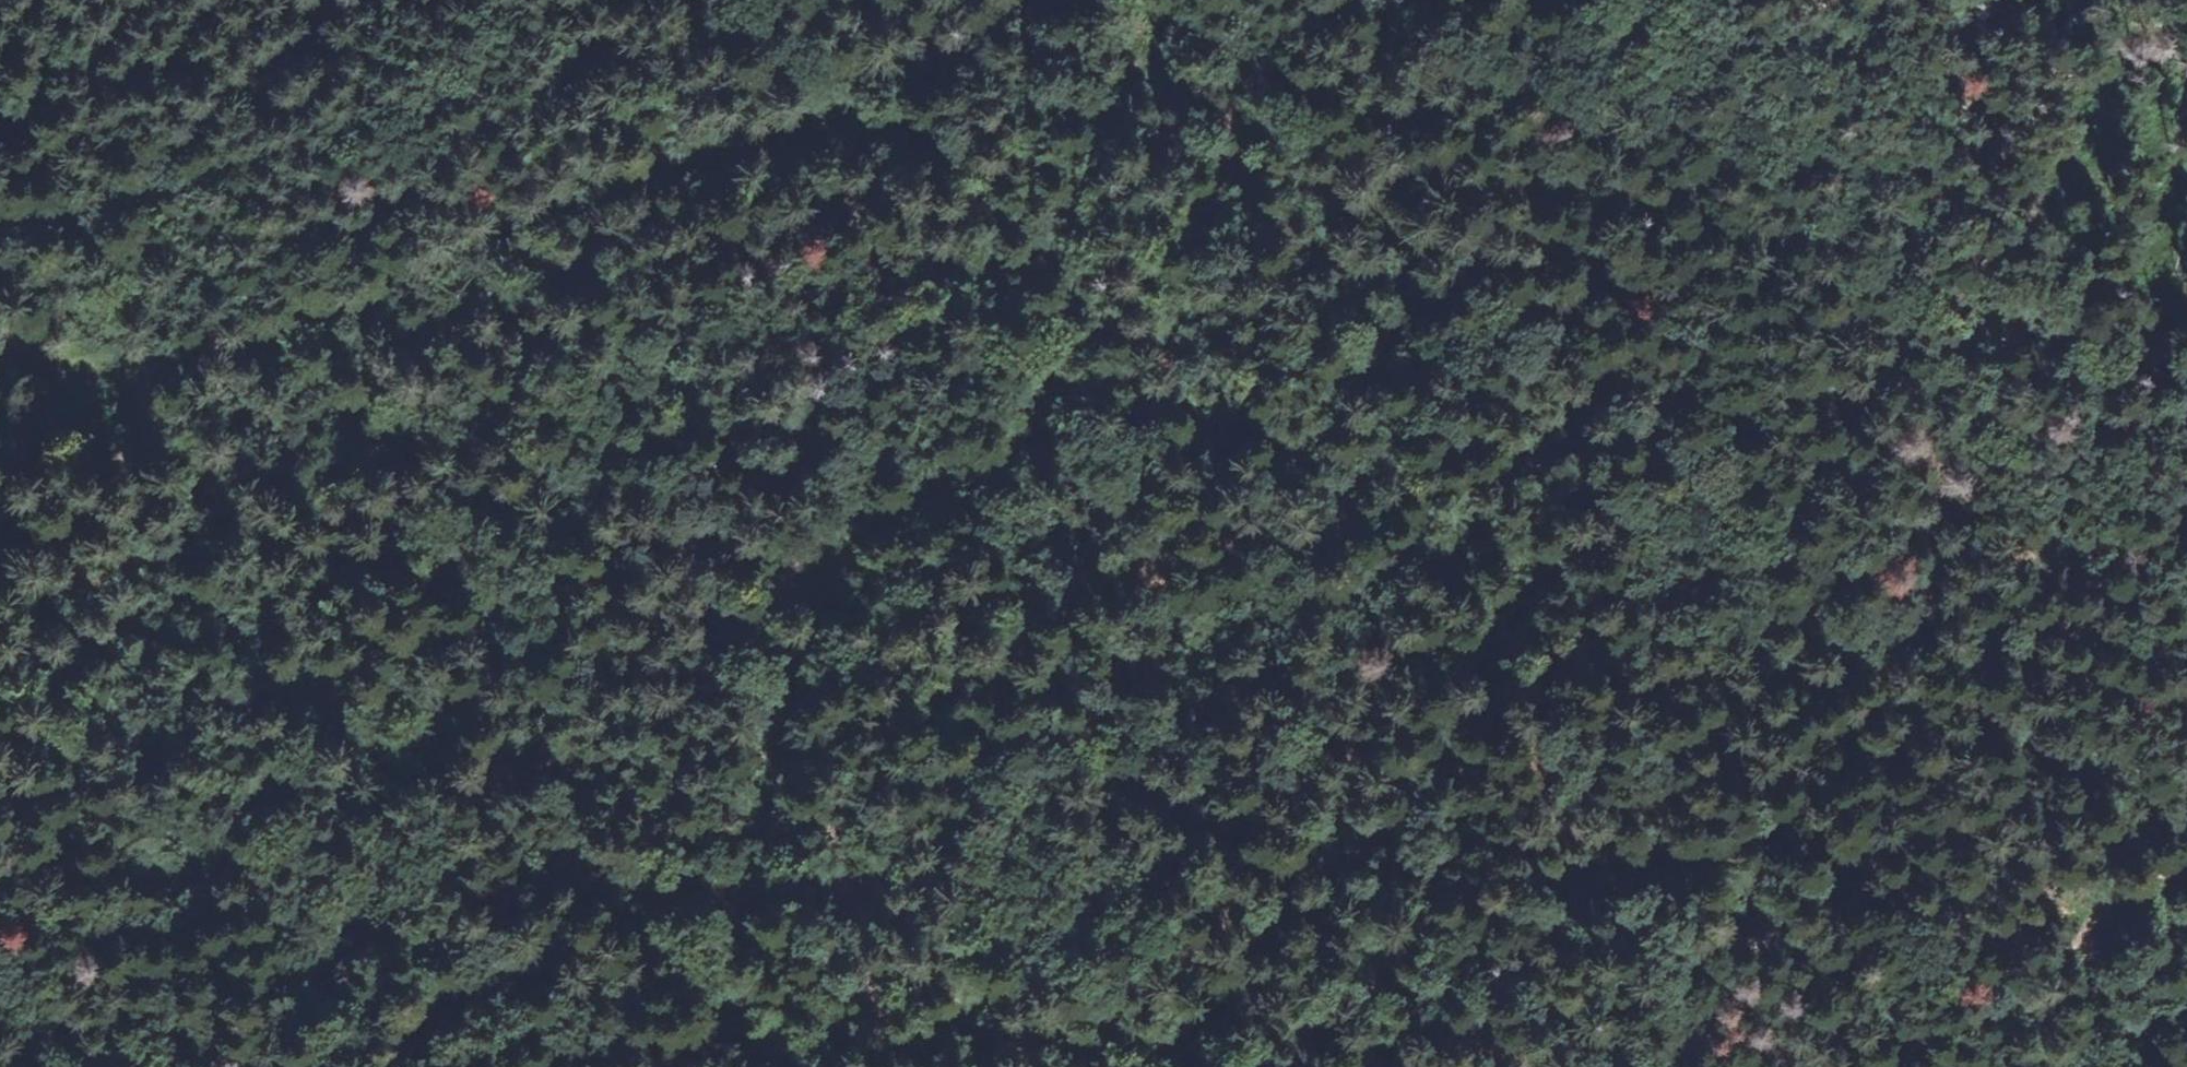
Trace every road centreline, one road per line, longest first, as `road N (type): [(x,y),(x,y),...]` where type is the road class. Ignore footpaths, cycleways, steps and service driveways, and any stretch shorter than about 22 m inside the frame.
road 1 (track): [(1819,0),(1851,136),(1904,269),(1923,431),(1916,609),(1879,703),(1743,964),(1715,1066)]
road 2 (track): [(0,359),(122,354),(258,327),(375,289),(569,188),(768,54)]
road 3 (track): [(2186,868),(1810,1066)]
road 4 (track): [(2072,1066),(2106,913)]

